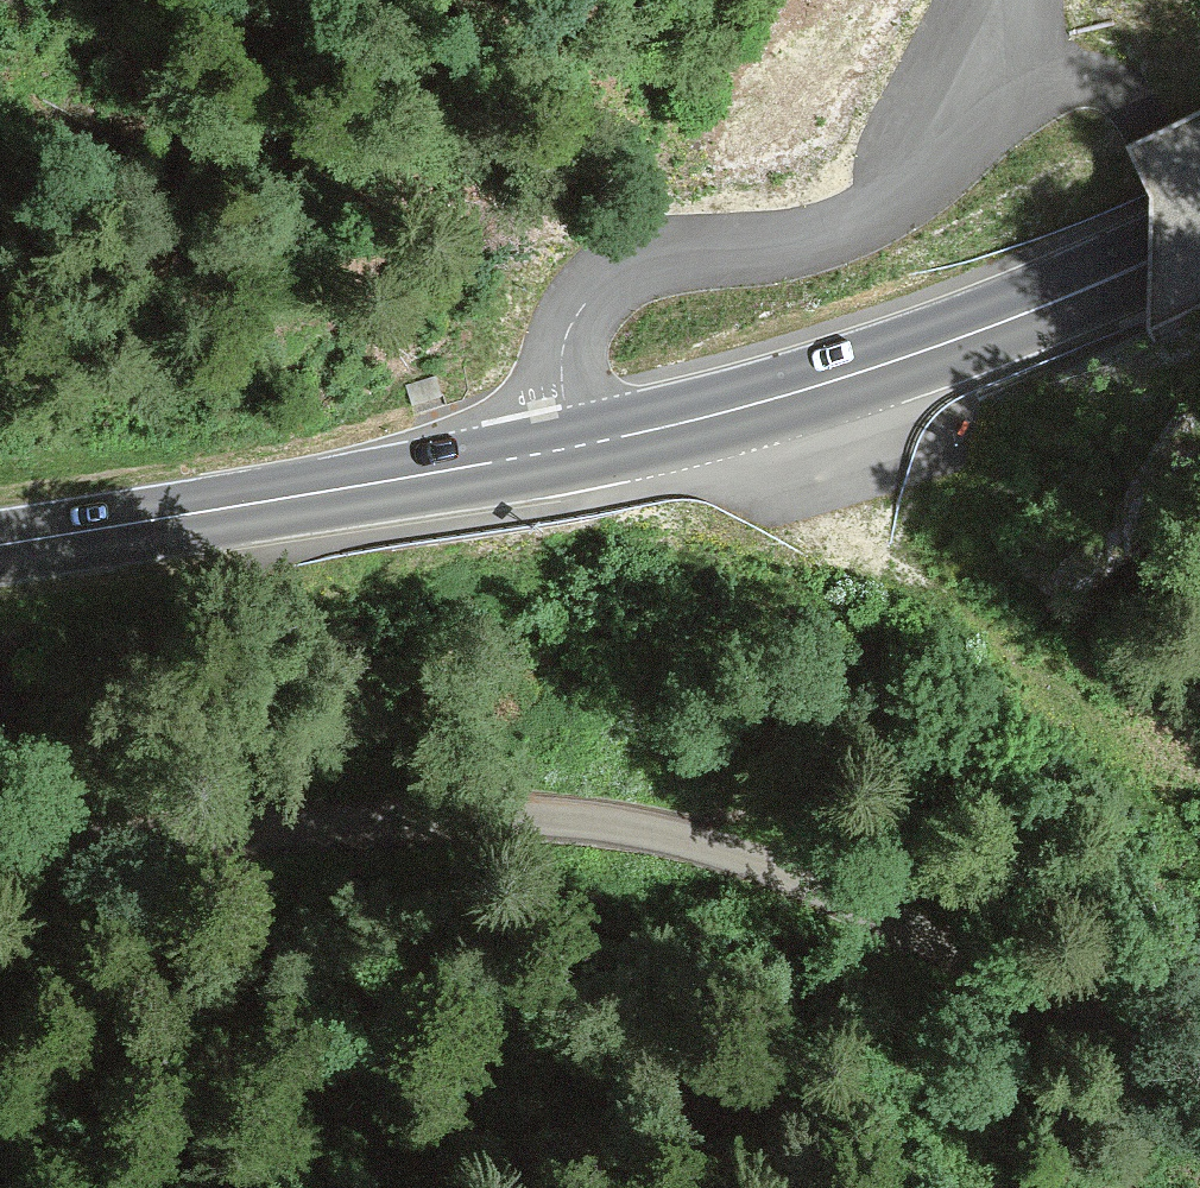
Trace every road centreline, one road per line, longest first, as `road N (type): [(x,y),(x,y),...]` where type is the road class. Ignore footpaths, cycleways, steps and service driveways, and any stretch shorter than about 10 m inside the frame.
road 1 (track): [(1199,1050),(812,880),(592,819),(338,830),(0,830)]
road 2 (primary): [(1199,239),(1038,311),(775,405),(0,542)]
road 3 (track): [(546,451),(284,584),(125,682),(0,815)]
road 4 (track): [(1199,808),(923,617),(828,509),(775,405)]

